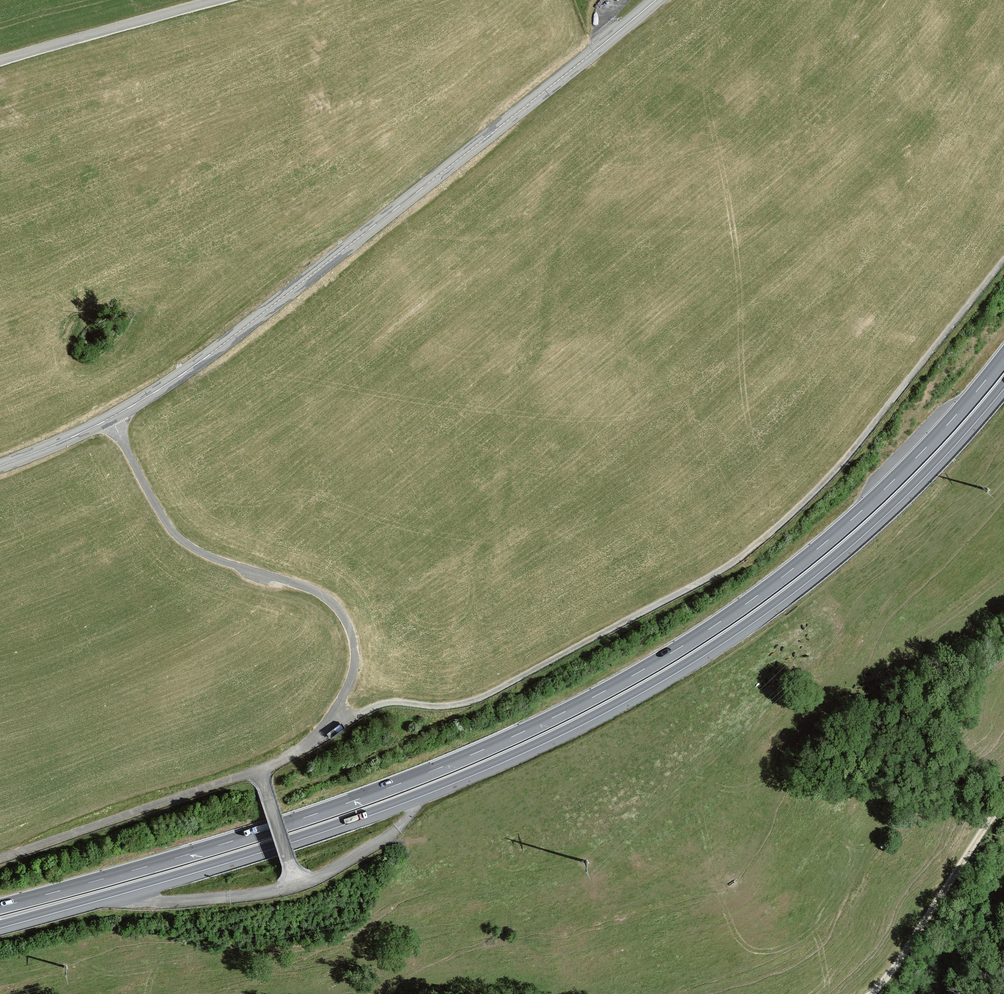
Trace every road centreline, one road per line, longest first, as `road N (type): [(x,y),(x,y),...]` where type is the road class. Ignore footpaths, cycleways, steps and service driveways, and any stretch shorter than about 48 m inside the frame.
road 1 (trunk): [(1003,357),(922,452),(823,544),(715,625),(599,694),(353,801),(0,907)]
road 2 (trunk): [(0,924),(358,816),(607,708),(724,639),(834,556),(1003,382)]
road 3 (secondary): [(656,0),(202,360),(111,417),(0,466)]
road 4 (residential): [(225,0),(0,64)]
road 5 (track): [(867,993),(1003,805)]

